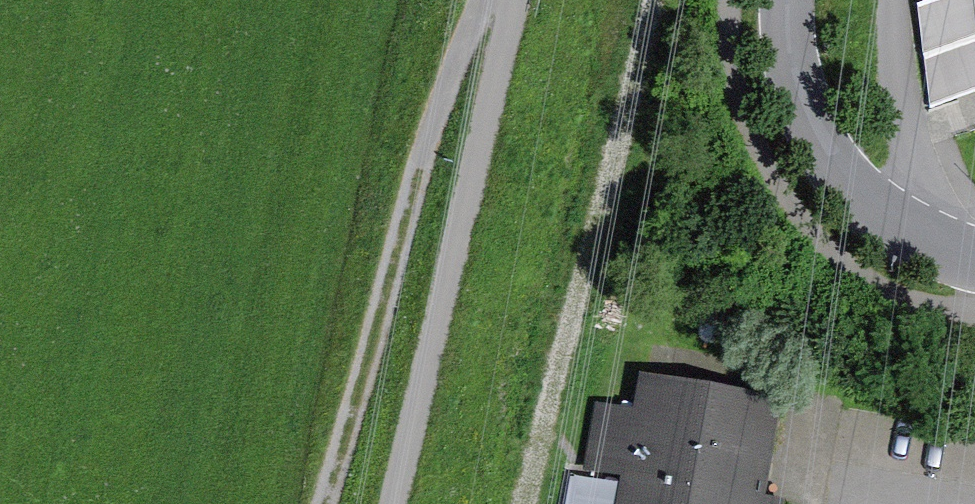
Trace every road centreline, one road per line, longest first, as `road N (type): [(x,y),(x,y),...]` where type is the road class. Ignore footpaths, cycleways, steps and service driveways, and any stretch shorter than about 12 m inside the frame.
road 1 (track): [(516,16),(553,22),(571,48),(579,124),(518,503)]
road 2 (track): [(494,0),(432,167),(338,503)]
road 3 (track): [(397,503),(517,0)]
road 4 (tertiary): [(974,256),(903,226),(846,183),(810,117),(793,0)]

